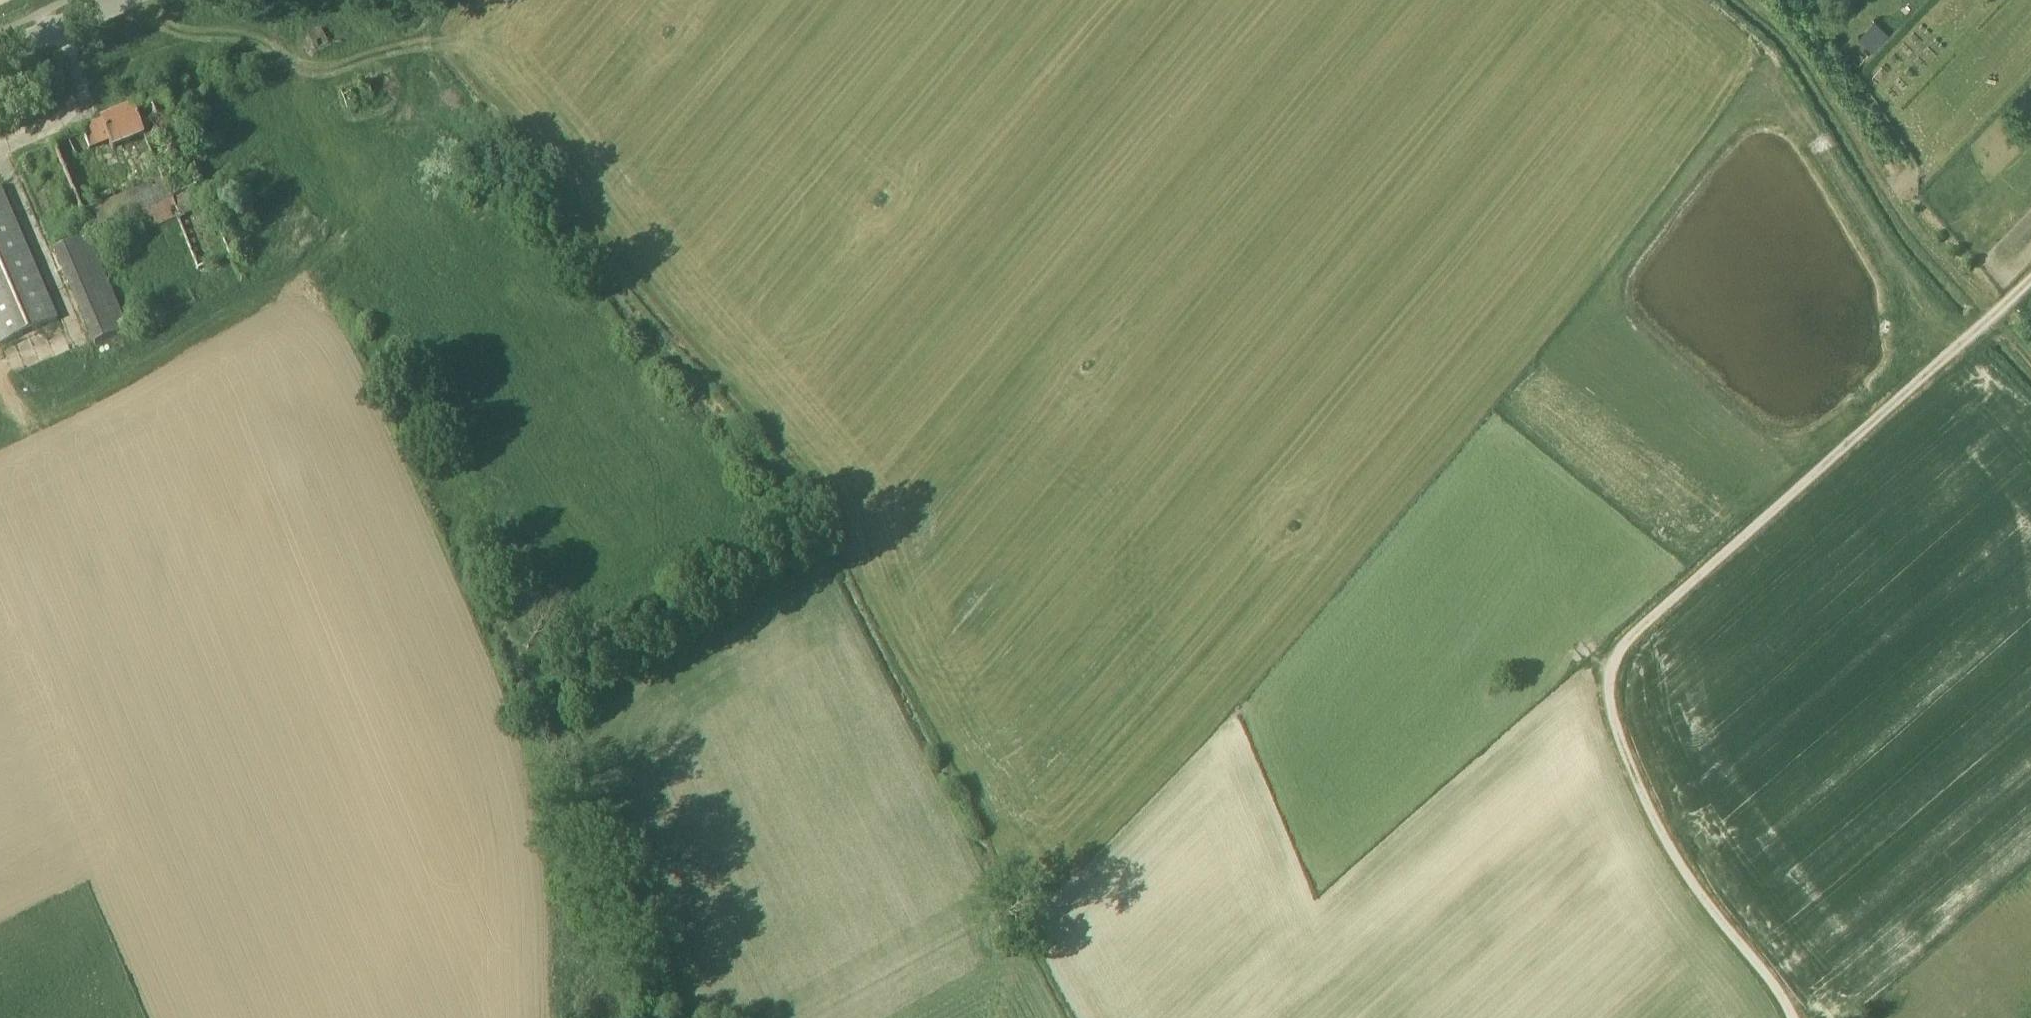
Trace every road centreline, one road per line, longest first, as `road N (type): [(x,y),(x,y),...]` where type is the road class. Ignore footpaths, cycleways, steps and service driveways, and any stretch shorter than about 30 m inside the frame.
road 1 (track): [(1793,1017),(1666,841),(1607,699),(1607,669),(1623,644),(2030,277)]
road 2 (unclassified): [(0,54),(113,0)]

